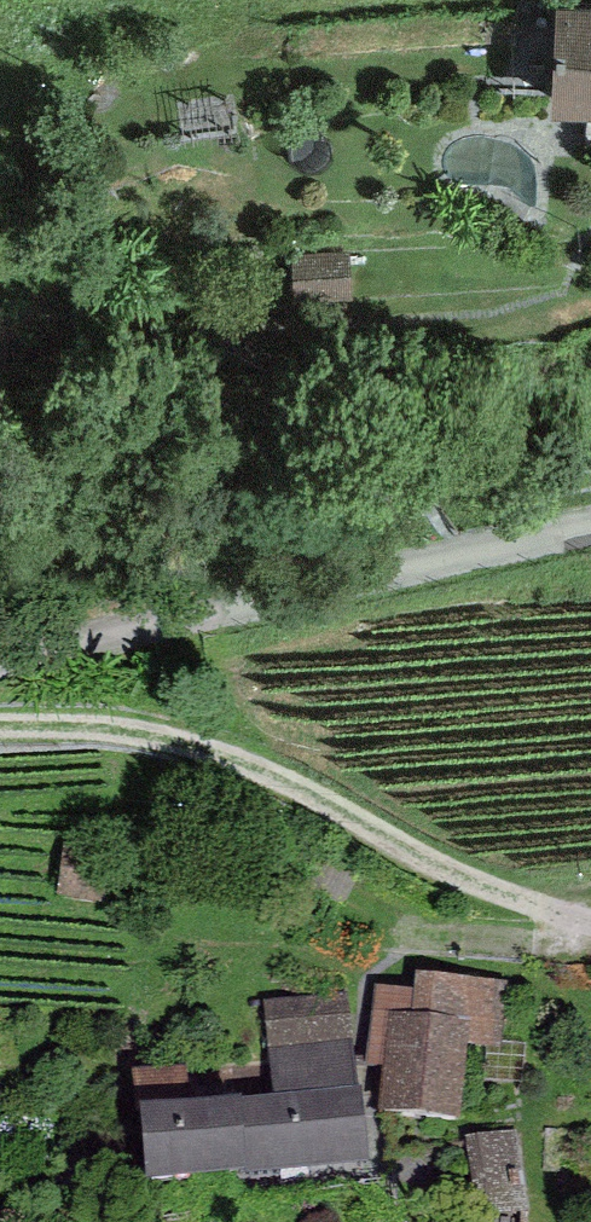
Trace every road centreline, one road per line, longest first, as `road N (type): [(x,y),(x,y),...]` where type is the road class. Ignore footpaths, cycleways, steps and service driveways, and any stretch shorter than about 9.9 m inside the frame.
road 1 (track): [(0,724),(110,727),(249,765),(463,874),(590,920)]
road 2 (unclassified): [(0,657),(590,524)]
road 3 (track): [(466,504),(590,482)]

